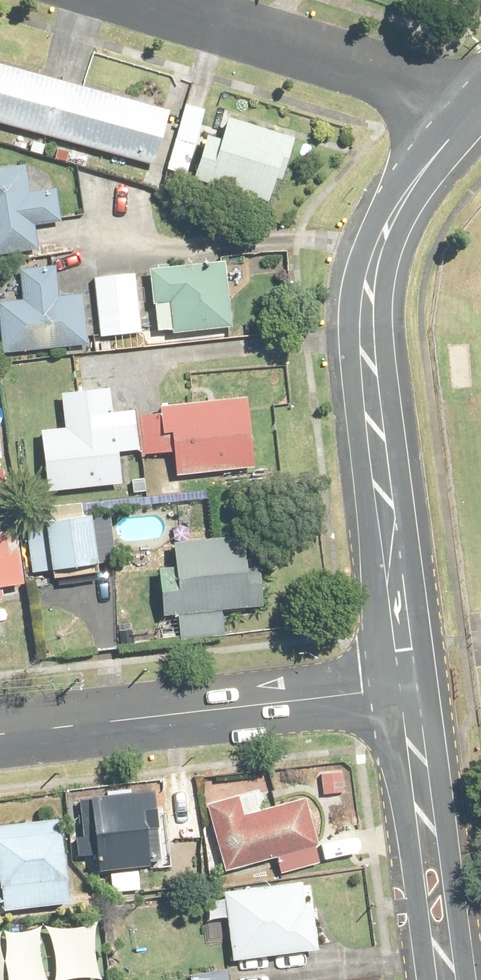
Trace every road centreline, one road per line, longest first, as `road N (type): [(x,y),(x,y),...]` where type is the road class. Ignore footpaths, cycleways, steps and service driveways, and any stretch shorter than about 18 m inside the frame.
road 1 (tertiary): [(478,107),(397,210),(367,292),(368,363),(411,691)]
road 2 (tertiary): [(411,691),(0,737)]
road 3 (residential): [(135,0),(478,107)]
road 4 (residential): [(411,691),(445,979)]

